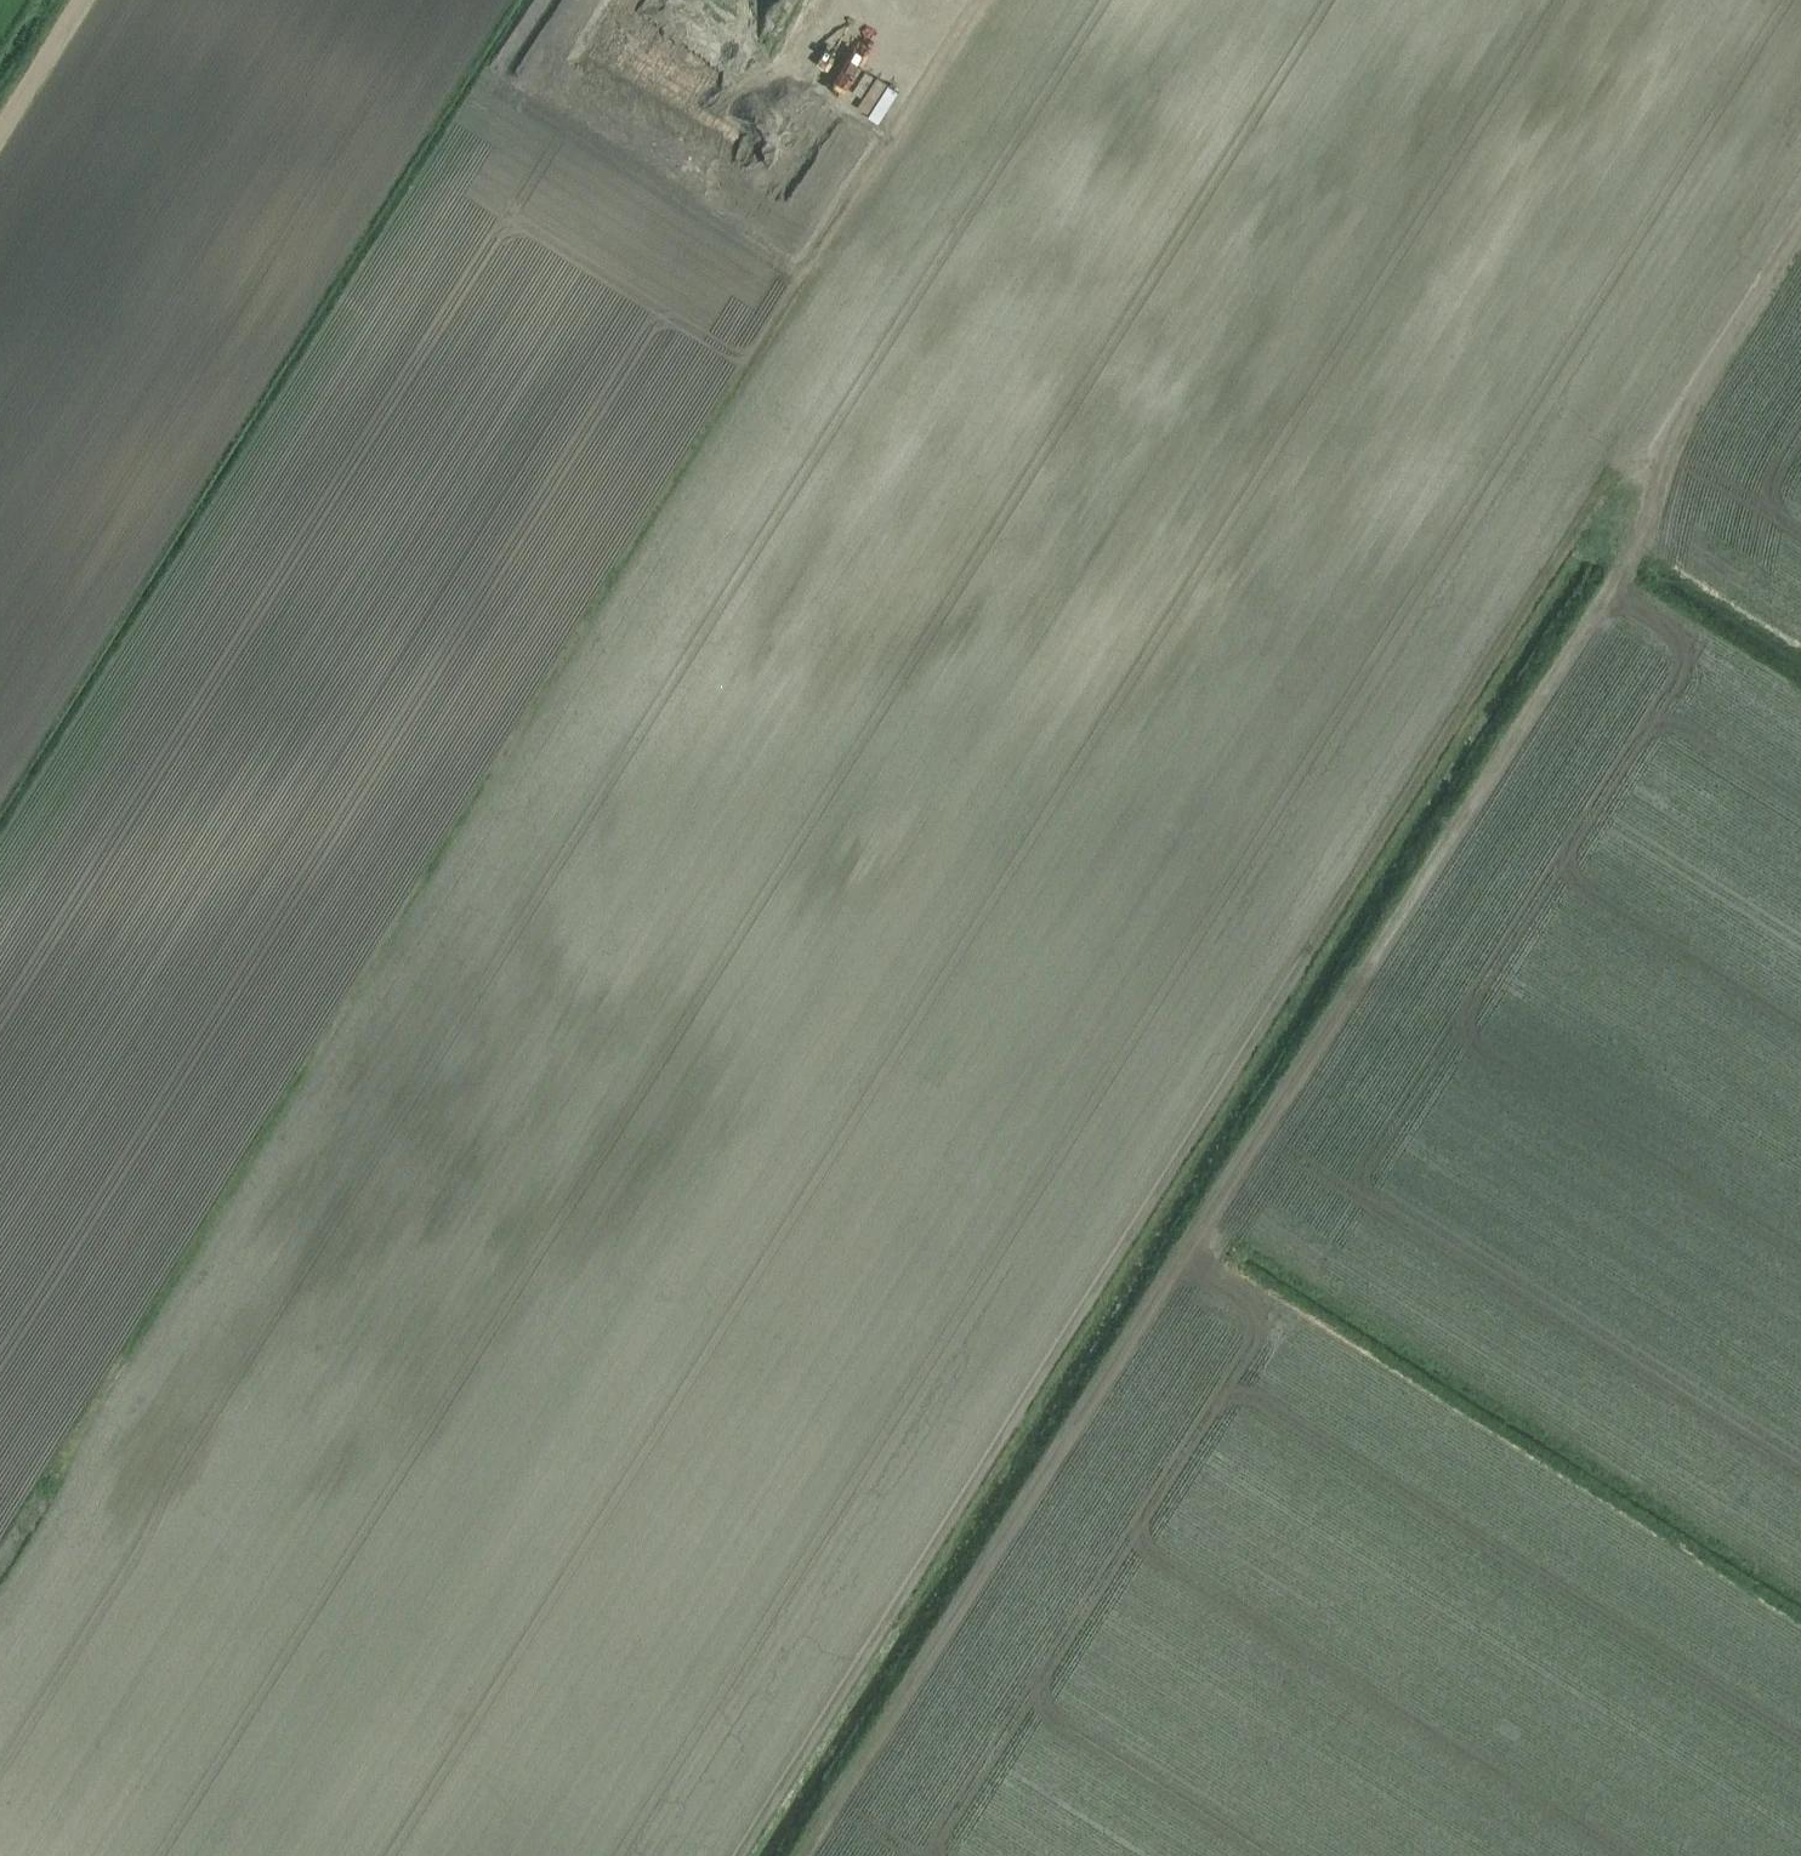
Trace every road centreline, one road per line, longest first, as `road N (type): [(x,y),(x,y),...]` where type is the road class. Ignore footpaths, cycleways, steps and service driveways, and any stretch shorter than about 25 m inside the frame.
road 1 (track): [(1800,220),(1669,427),(1624,570)]
road 2 (track): [(80,0),(0,126)]

